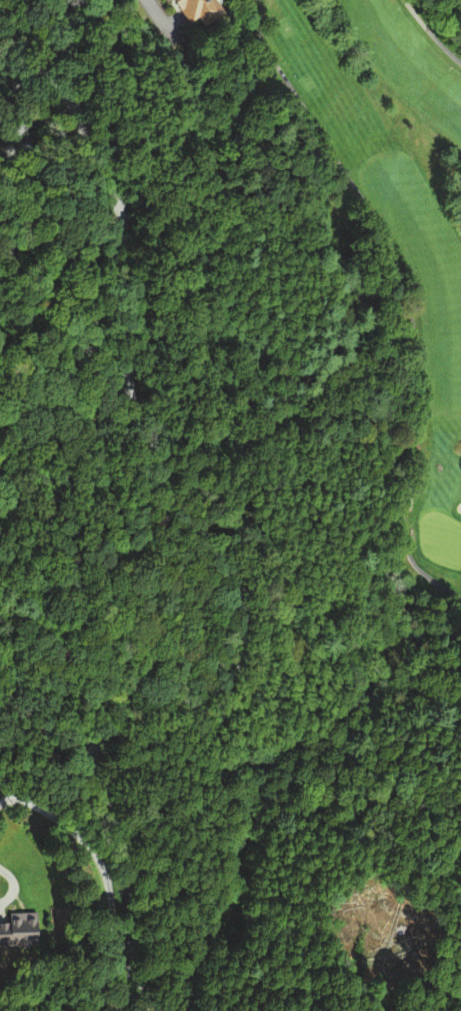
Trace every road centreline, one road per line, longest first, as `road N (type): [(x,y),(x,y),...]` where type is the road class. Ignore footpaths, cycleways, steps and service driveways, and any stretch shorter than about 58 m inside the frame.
road 1 (tertiary): [(144,1010),(132,979),(122,836),(95,780),(92,750),(122,719),(220,683),(238,651),(239,604),(224,560),(151,479),(128,384),(136,286),(92,141),(61,91),(34,72),(0,64)]

